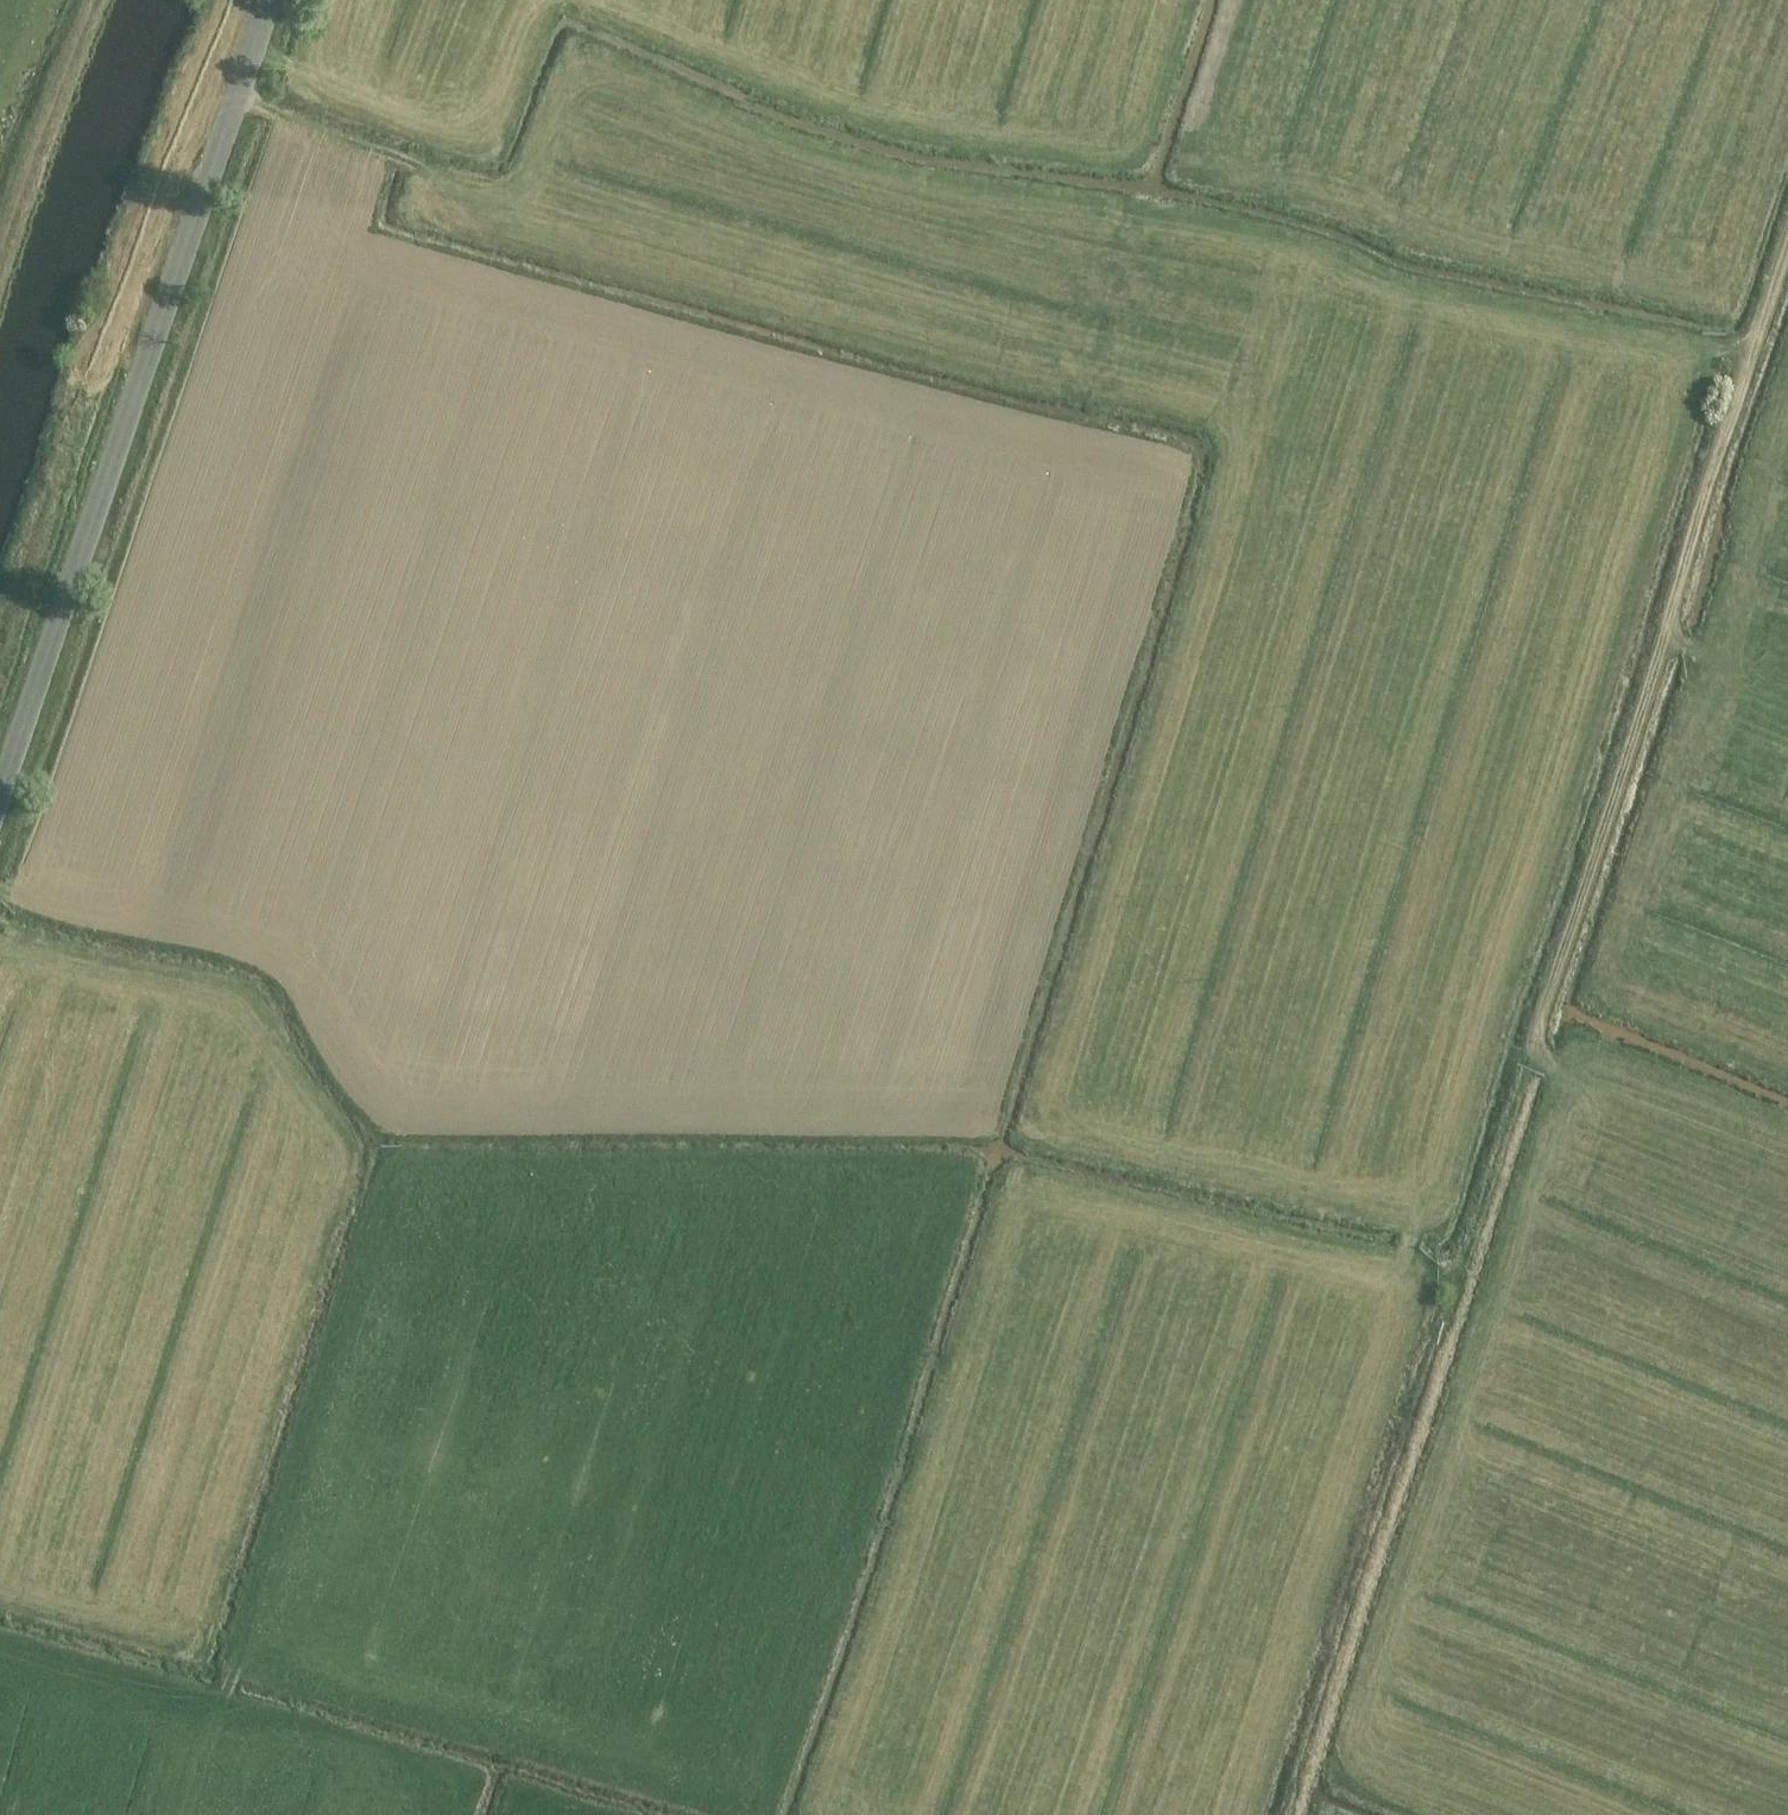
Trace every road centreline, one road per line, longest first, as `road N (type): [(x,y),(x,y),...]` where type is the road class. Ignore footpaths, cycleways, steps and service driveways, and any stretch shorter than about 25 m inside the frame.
road 1 (track): [(1787,251),(1471,1256),(1443,1280)]
road 2 (tertiary): [(0,810),(273,0)]

